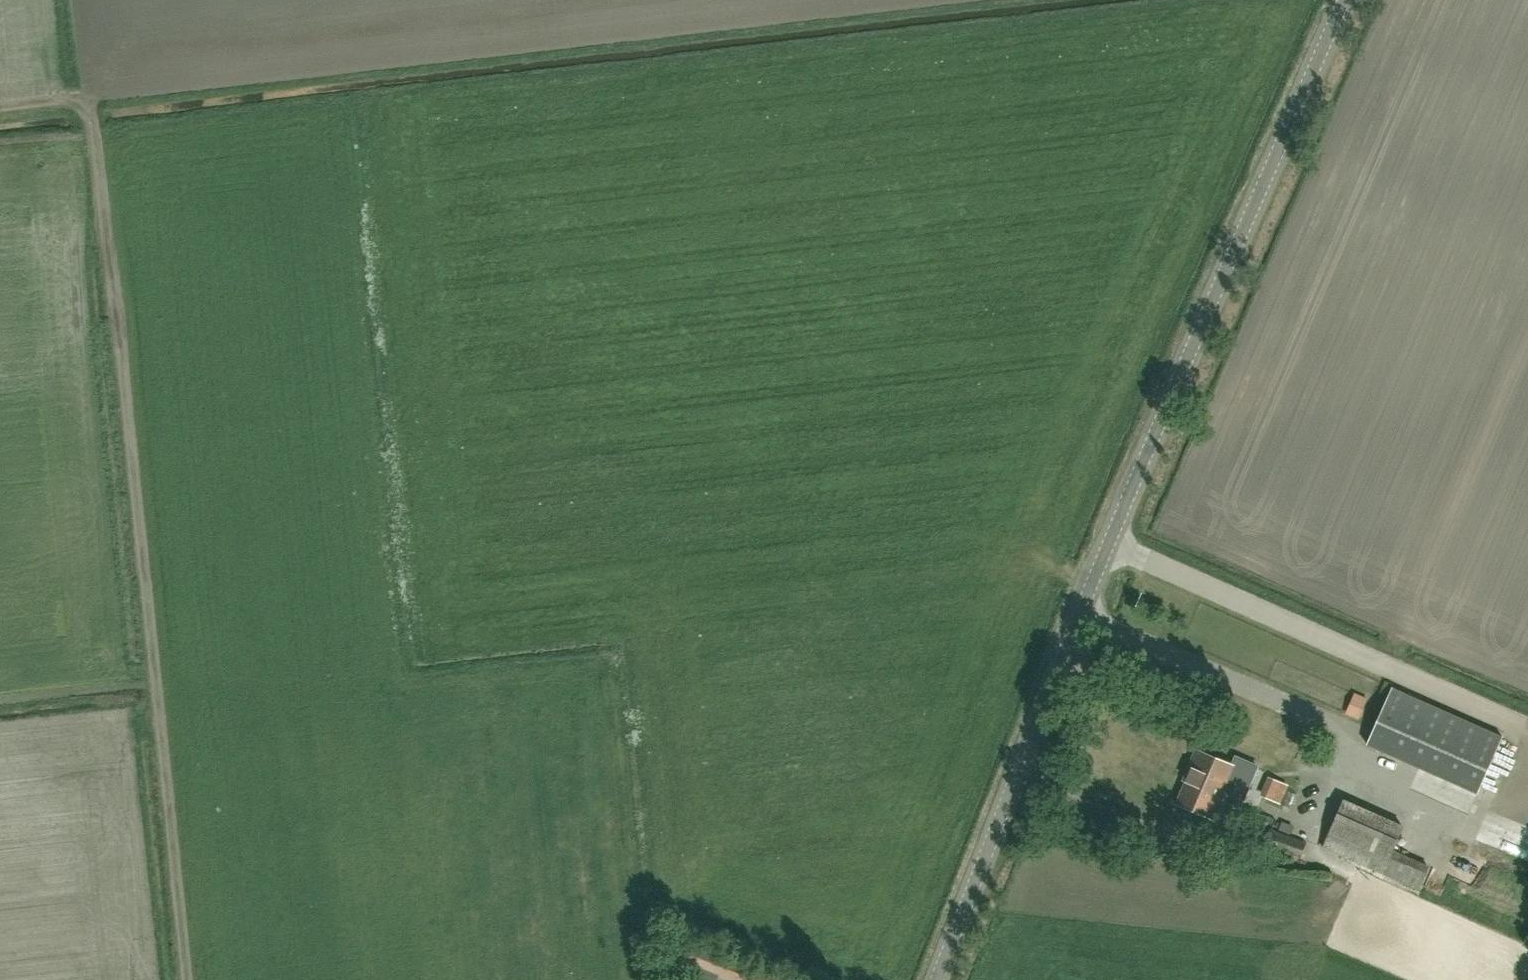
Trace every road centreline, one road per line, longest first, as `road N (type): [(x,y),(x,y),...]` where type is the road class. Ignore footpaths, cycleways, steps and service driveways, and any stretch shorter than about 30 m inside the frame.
road 1 (tertiary): [(936,979),(1340,0)]

